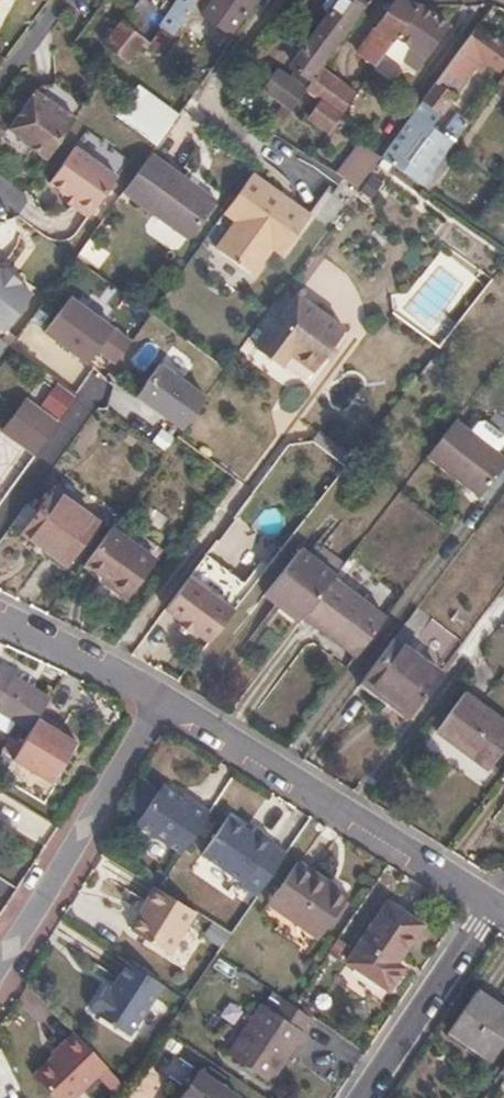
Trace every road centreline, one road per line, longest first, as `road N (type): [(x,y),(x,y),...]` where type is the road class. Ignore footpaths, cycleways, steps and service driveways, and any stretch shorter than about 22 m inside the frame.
road 1 (residential): [(488,900),(164,706)]
road 2 (residential): [(0,961),(164,706)]
road 3 (residential): [(488,900),(361,1097)]
road 4 (residential): [(164,706),(0,619)]

